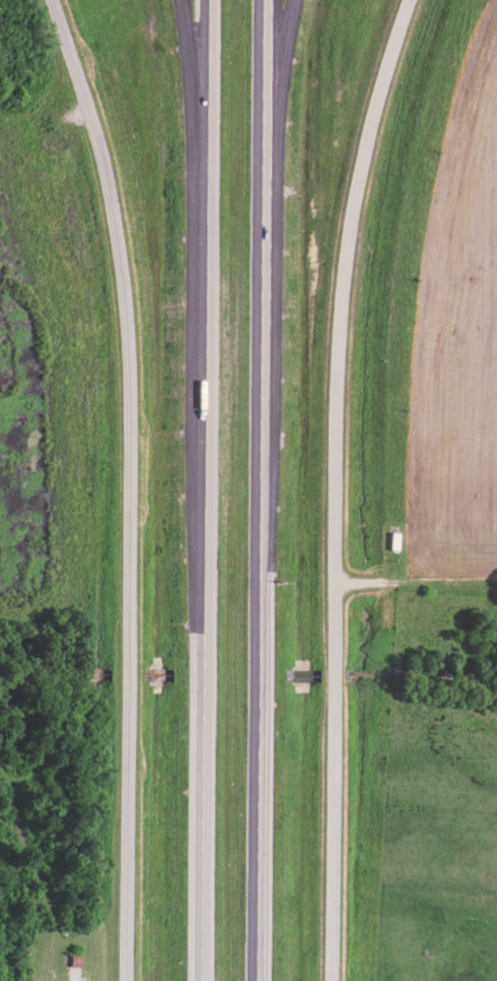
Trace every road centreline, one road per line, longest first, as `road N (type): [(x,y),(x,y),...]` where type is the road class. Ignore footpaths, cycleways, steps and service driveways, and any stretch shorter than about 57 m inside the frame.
road 1 (residential): [(129,980),(130,338),(94,122),(56,0)]
road 2 (residential): [(334,980),(346,266),(378,104),(411,0)]
road 3 (motorway): [(256,980),(261,0)]
road 4 (motorway): [(207,0),(205,980)]
road 5 (motorway): [(179,0),(205,286)]
road 6 (motorway): [(259,239),(293,0)]
road 7 (track): [(336,584),(496,584)]

